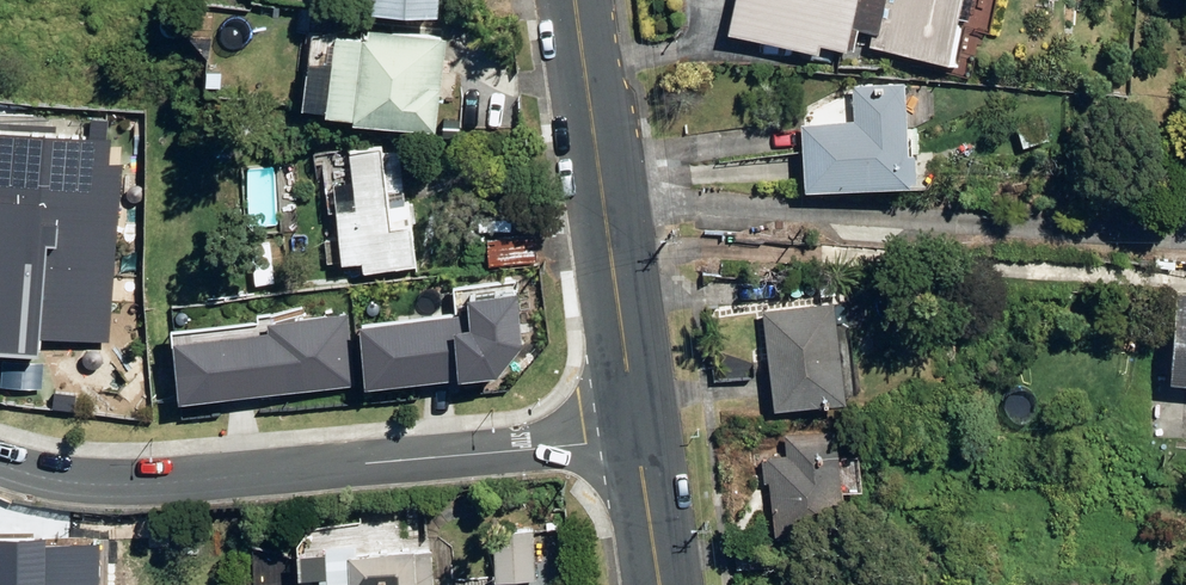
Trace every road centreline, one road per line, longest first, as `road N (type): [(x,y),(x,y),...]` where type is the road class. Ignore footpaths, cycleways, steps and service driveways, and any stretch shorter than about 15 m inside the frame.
road 1 (residential): [(0,455),(117,477),(643,430)]
road 2 (secondary): [(581,0),(643,430)]
road 3 (secondary): [(643,430),(665,584)]

